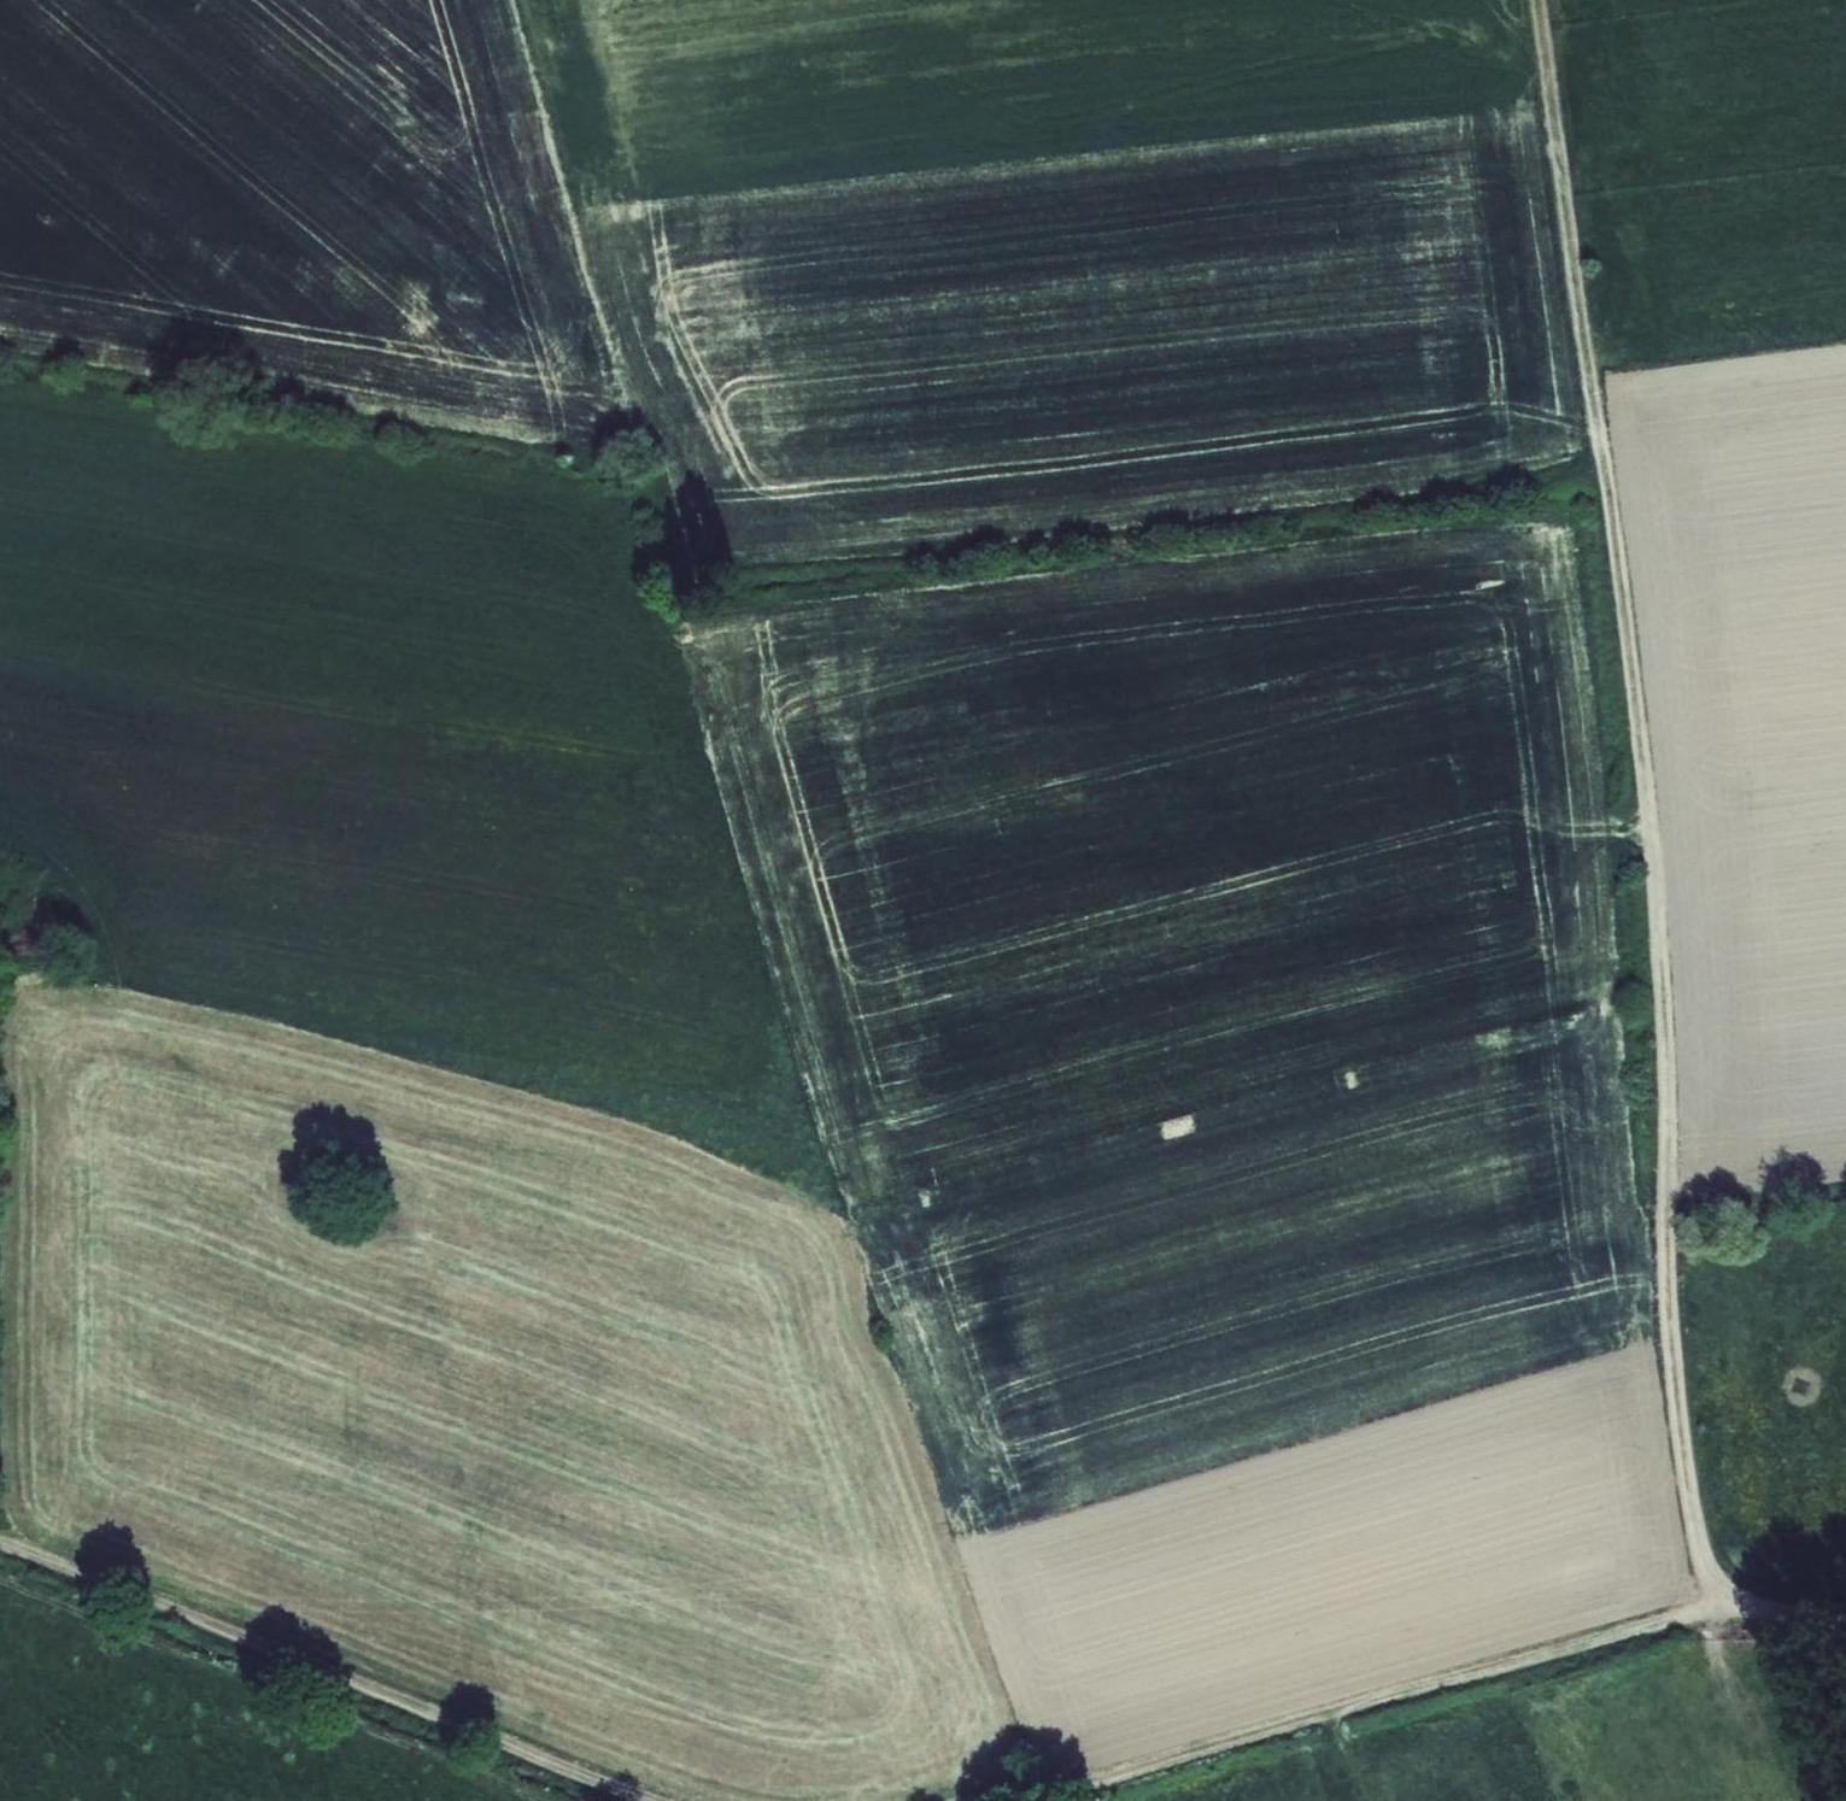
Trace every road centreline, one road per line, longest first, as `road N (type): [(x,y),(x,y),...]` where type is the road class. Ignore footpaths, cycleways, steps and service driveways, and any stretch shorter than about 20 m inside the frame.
road 1 (track): [(1726,1611),(1696,1529),(1680,1411),(1649,821),(1533,0)]
road 2 (track): [(1027,1800),(1695,1616),(1752,1607),(1845,1626)]
road 3 (track): [(0,1546),(644,1800)]

